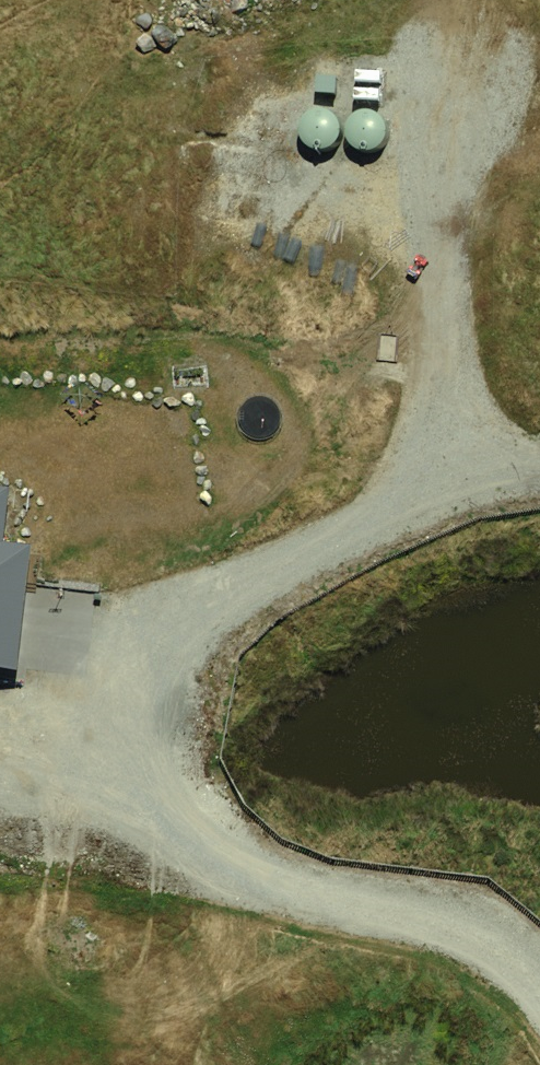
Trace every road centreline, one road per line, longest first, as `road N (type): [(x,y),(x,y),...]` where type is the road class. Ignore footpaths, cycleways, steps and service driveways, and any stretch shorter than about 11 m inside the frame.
road 1 (track): [(537,1064),(410,942),(198,897),(53,777),(0,769)]
road 2 (track): [(539,477),(510,474),(394,495),(90,638),(53,777)]
road 3 (track): [(394,495),(380,80)]

